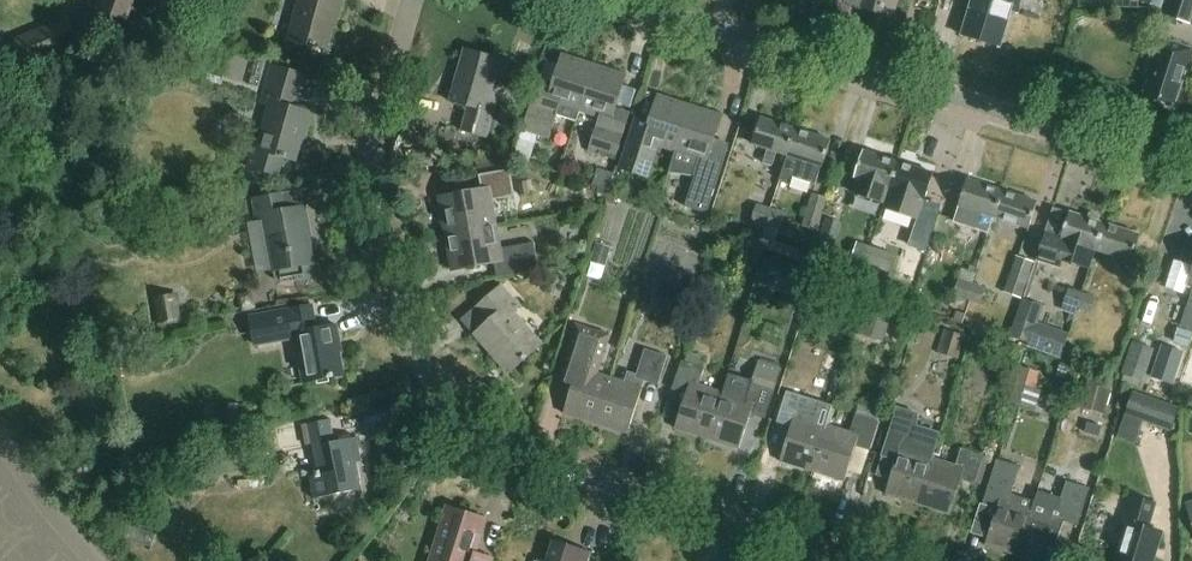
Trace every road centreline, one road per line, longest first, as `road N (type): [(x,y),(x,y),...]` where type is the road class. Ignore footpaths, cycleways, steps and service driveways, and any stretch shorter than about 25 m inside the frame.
road 1 (residential): [(860,560),(519,452),(422,368),(397,292),(373,154),(413,0)]
road 2 (tertiary): [(1191,174),(619,0)]

